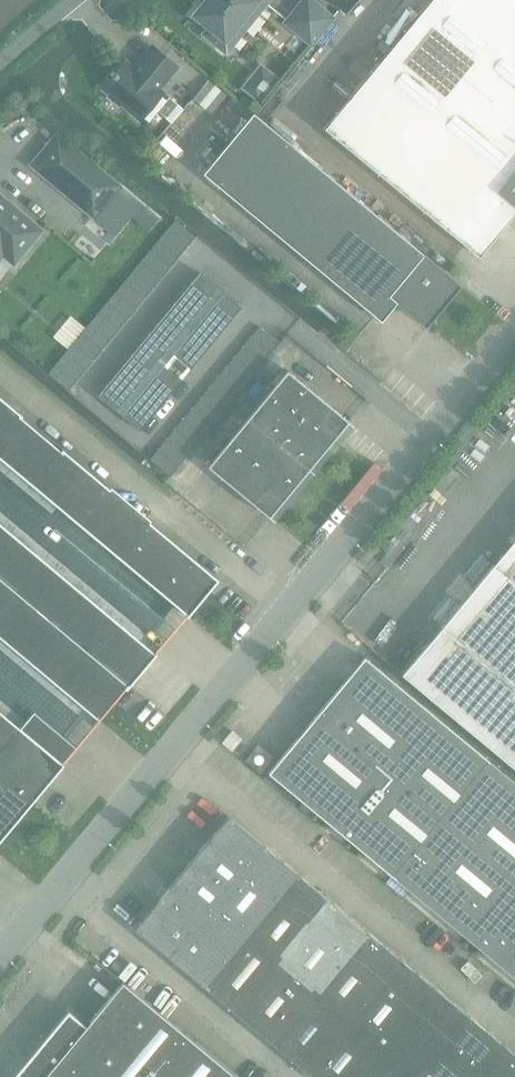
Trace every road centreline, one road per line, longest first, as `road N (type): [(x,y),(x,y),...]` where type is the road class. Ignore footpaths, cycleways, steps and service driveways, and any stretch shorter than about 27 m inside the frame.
road 1 (unclassified): [(0,953),(514,337)]

